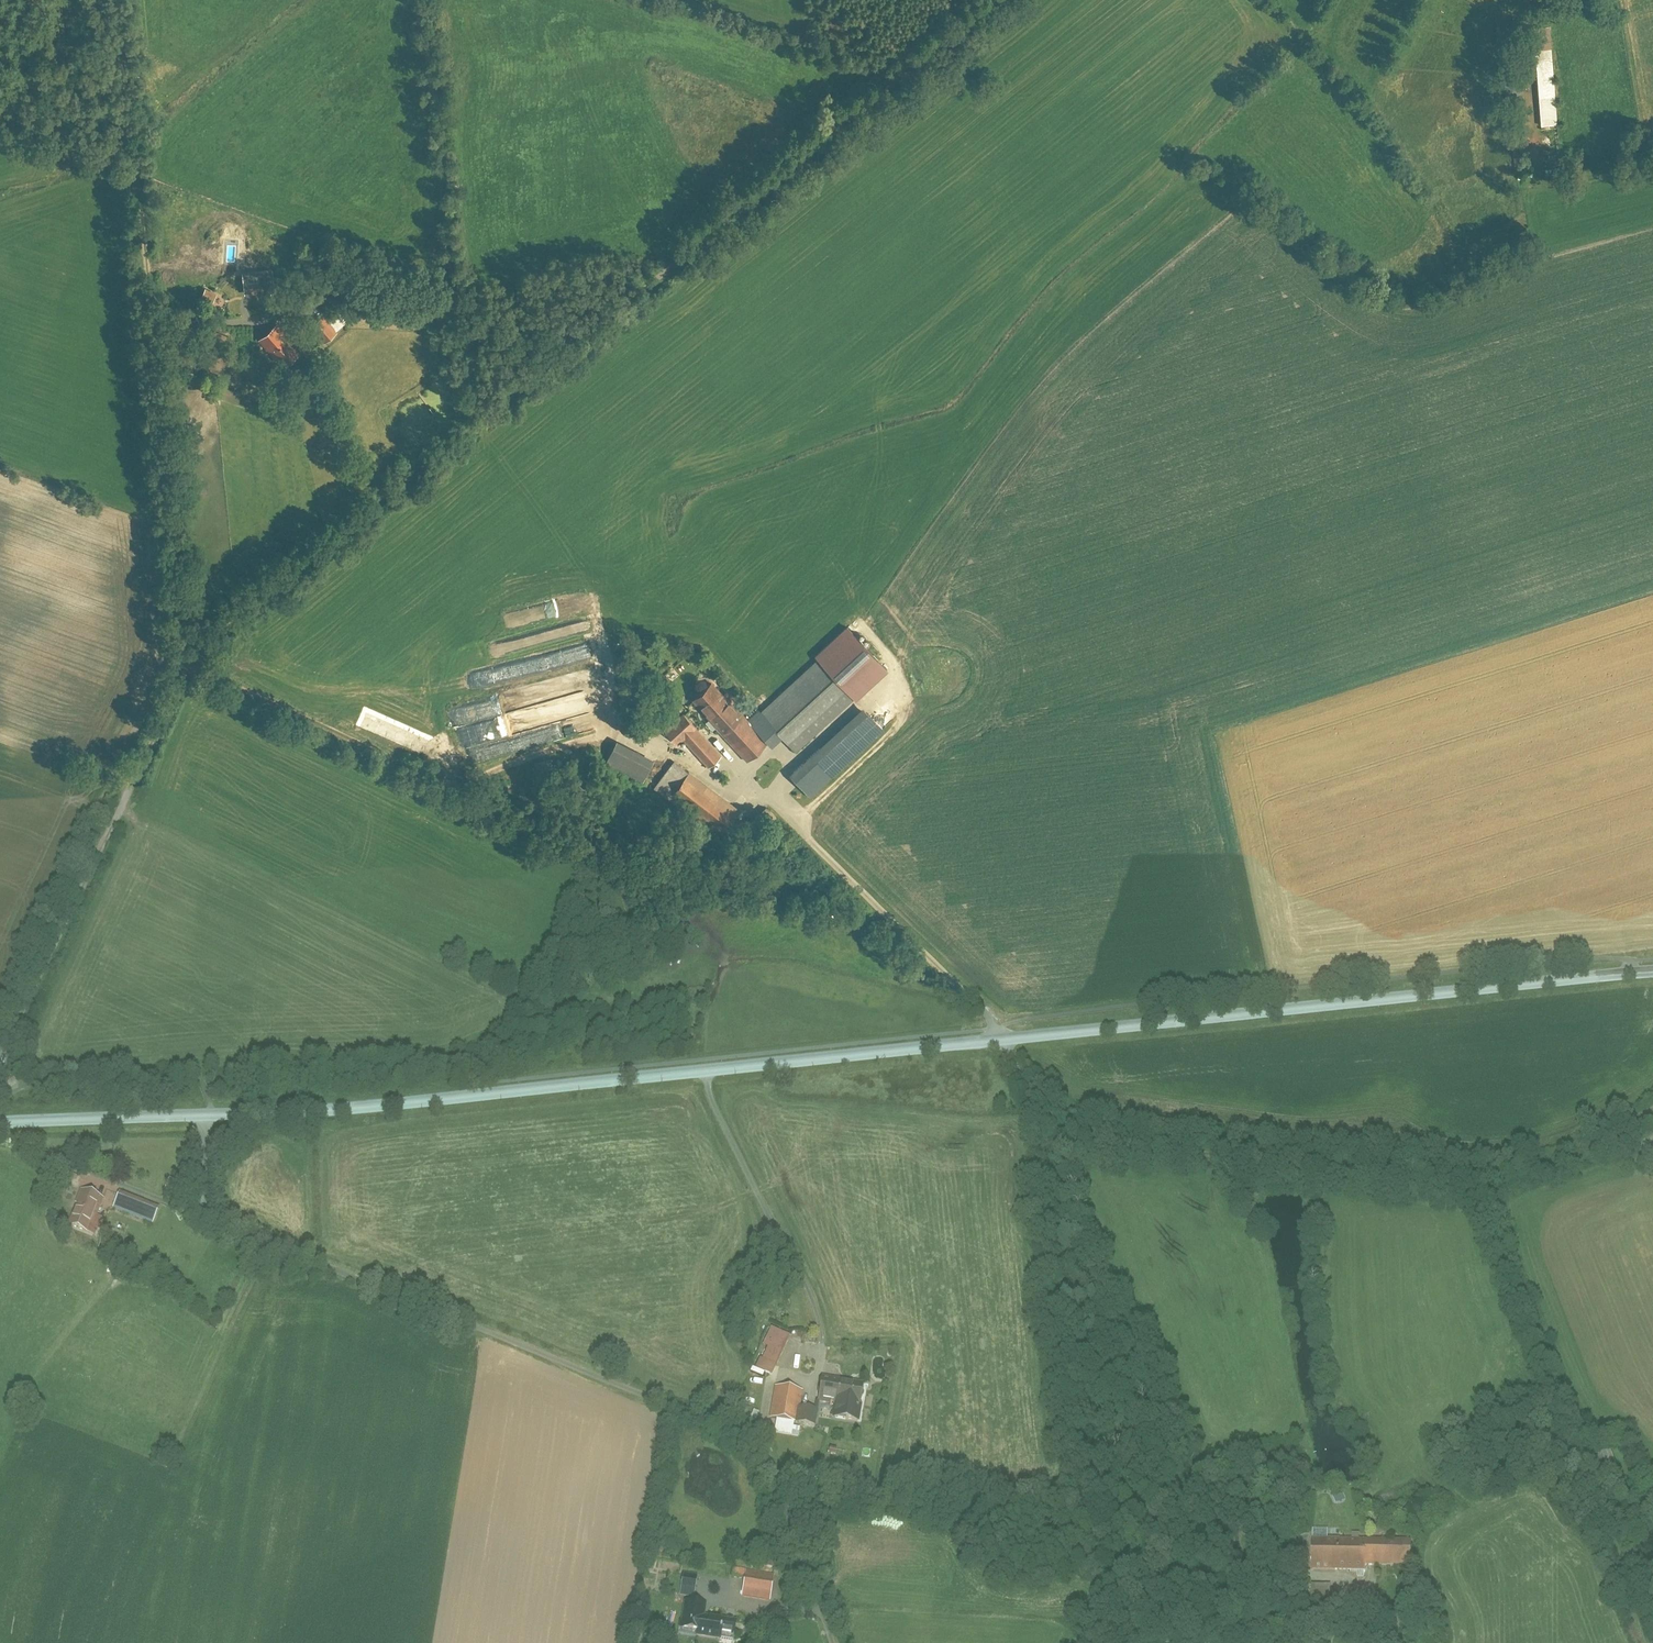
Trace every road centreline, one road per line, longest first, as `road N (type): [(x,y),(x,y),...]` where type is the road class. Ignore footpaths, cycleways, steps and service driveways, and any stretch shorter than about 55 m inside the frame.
road 1 (track): [(122,0),(186,664),(0,1058)]
road 2 (track): [(1051,1130),(1477,1178),(1490,1187),(1649,1642)]
road 3 (residential): [(833,1642),(759,1443),(208,1215),(202,1195),(211,1115)]
road 4 (tertiary): [(1005,1039),(449,1100),(211,1115)]
road 5 (residential): [(1005,1039),(1118,1270),(1188,1514),(1317,1583)]
road 6 (tertiary): [(1652,973),(1005,1039)]
road 7 (residential): [(995,0),(584,333)]
road 8 (track): [(584,333),(186,664)]
road 9 (residential): [(731,763),(1005,1039)]
road 10 (track): [(706,1072),(729,1137),(818,1307),(818,1374)]
road 11 (tertiary): [(211,1115),(0,1123)]

